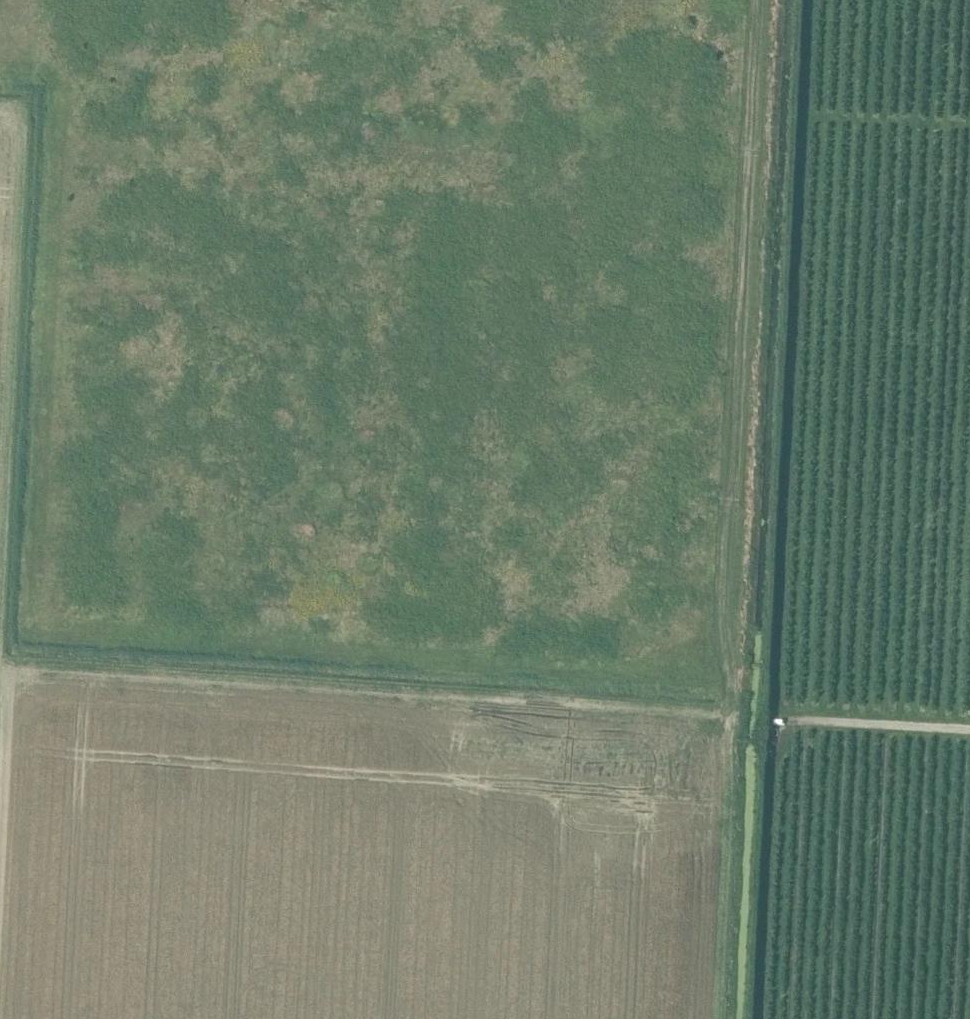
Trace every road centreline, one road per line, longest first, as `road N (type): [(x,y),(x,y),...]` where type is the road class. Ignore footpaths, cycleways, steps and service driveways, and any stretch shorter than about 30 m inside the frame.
road 1 (track): [(775,720),(969,730)]

